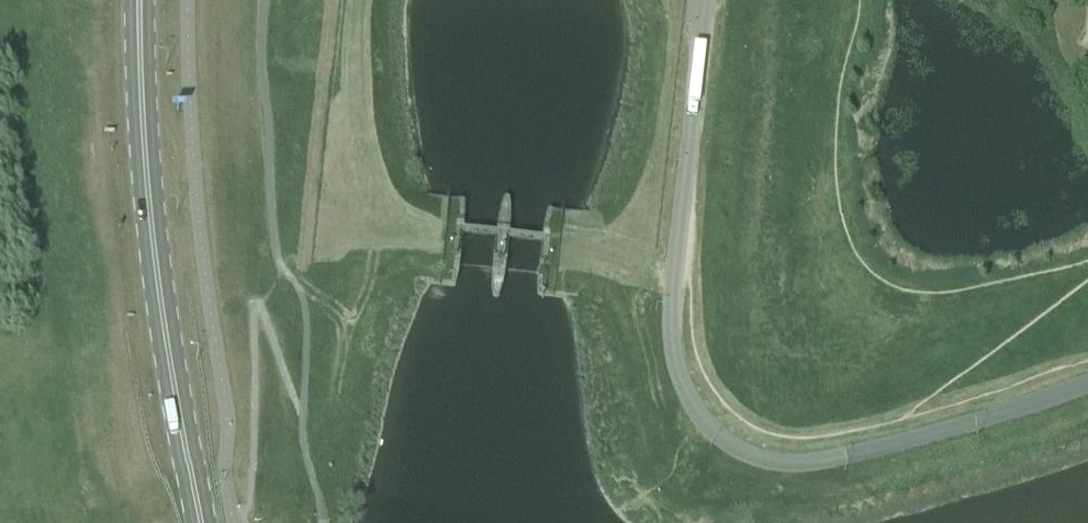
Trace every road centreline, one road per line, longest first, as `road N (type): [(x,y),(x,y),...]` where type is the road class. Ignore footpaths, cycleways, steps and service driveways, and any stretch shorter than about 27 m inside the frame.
road 1 (unclassified): [(703,0),(670,323),(685,391),(718,435),(767,460),(820,461),(1087,385)]
road 2 (primary): [(138,0),(143,165),(200,522)]

